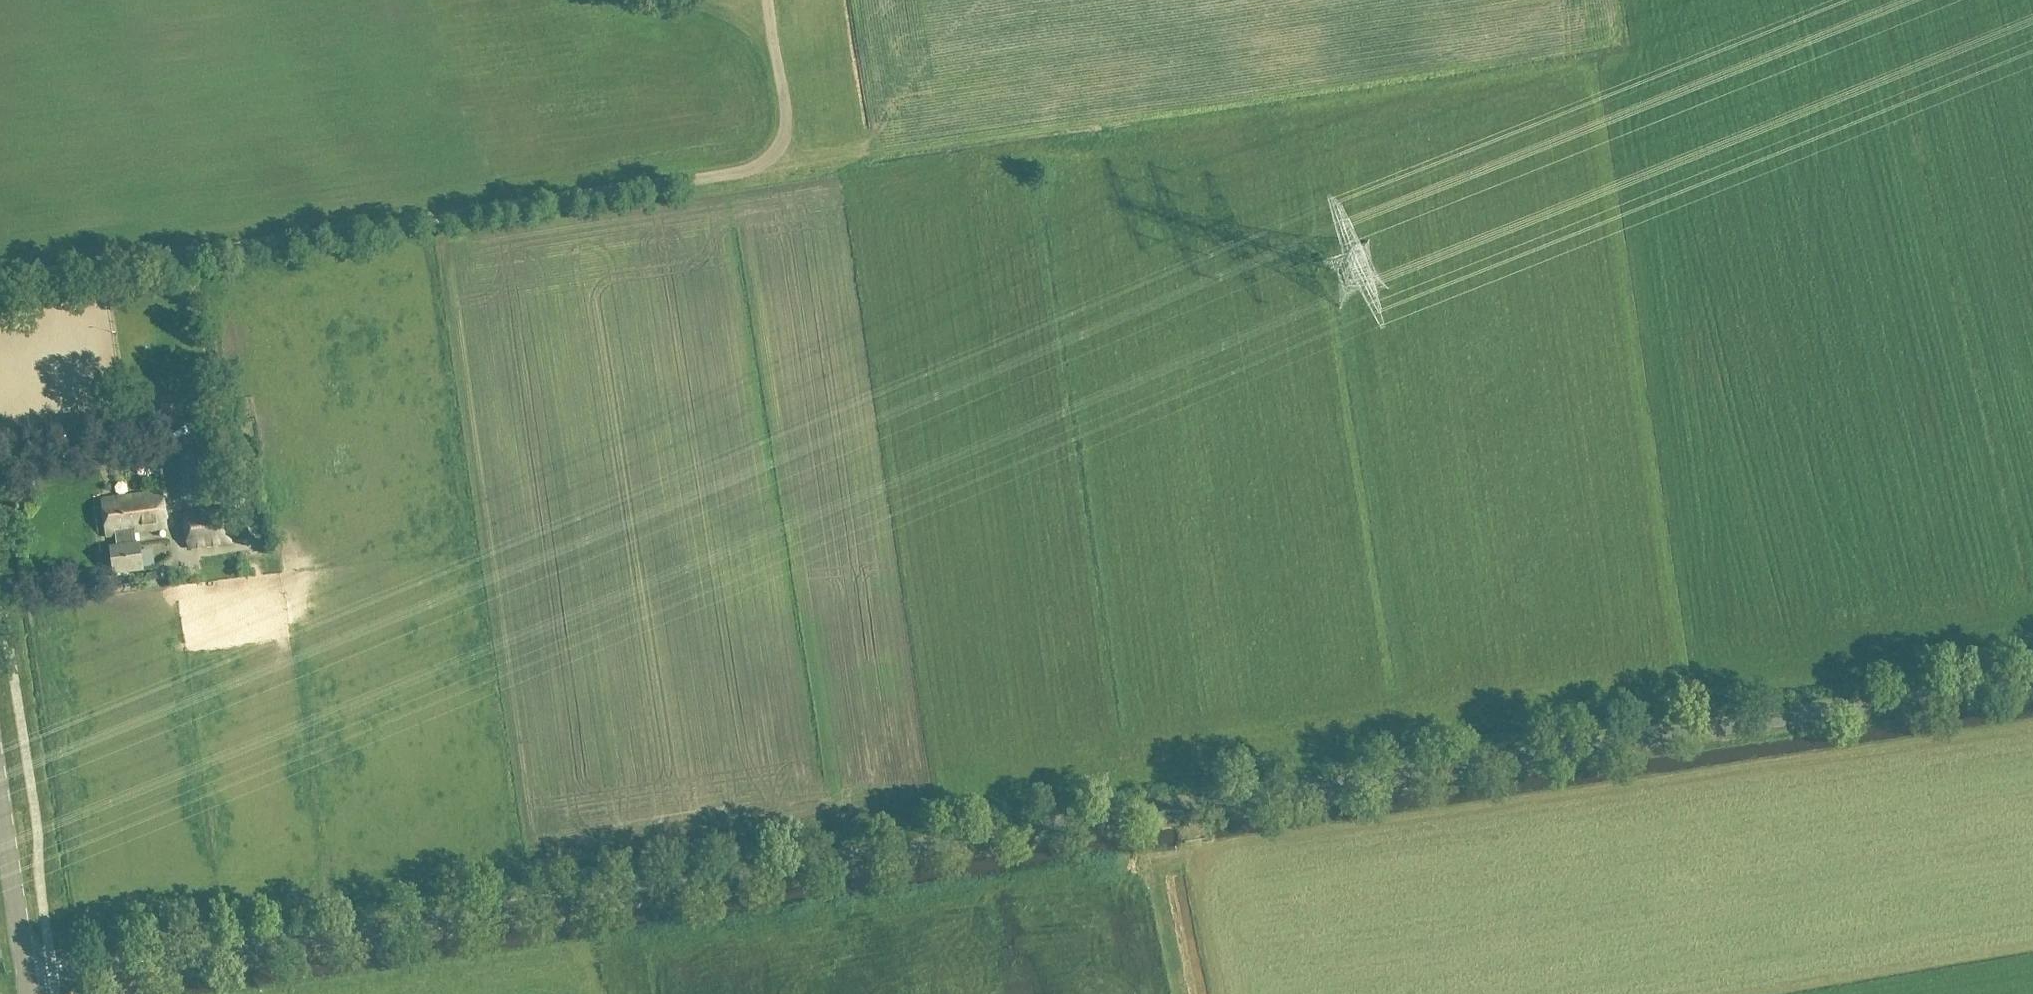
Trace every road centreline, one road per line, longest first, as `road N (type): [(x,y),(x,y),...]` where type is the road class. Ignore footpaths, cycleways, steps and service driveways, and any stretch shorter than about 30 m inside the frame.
road 1 (unclassified): [(27,987),(1027,857),(2032,691)]
road 2 (tertiary): [(27,987),(0,814)]

